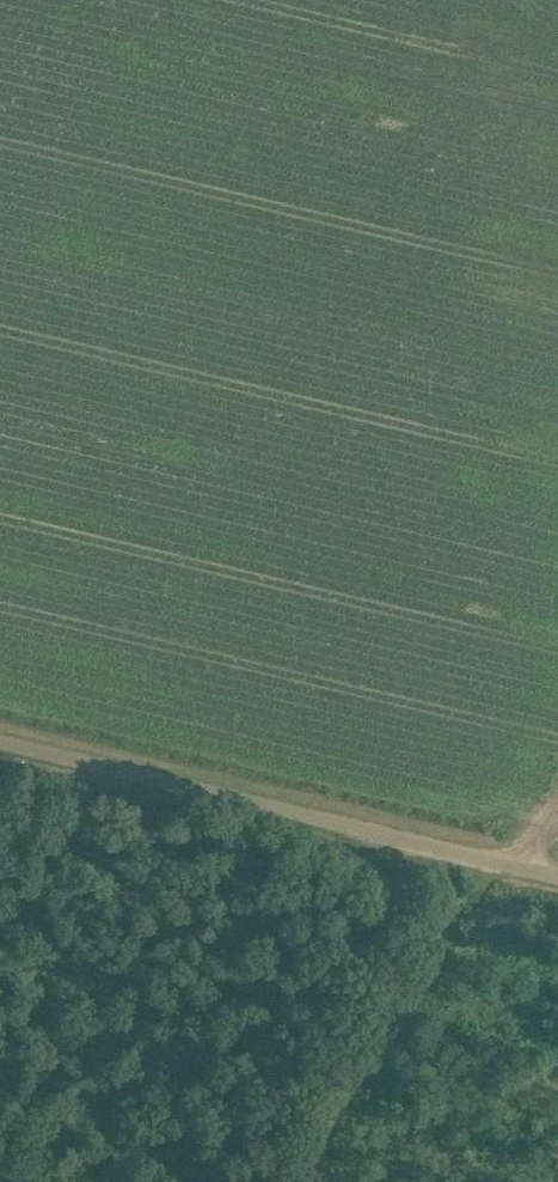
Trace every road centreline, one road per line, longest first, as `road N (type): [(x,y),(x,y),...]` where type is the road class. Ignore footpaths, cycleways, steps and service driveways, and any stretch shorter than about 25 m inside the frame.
road 1 (unclassified): [(557,867),(0,739)]
road 2 (track): [(253,1181),(295,1022),(409,837)]

